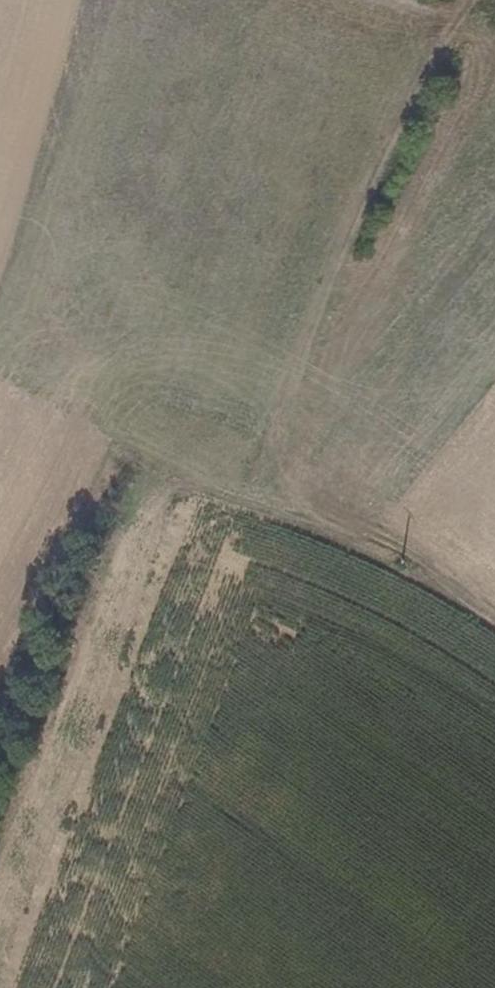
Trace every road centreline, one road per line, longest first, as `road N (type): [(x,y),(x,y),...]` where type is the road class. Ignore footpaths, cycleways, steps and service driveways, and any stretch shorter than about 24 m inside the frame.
road 1 (track): [(494,615),(411,556),(274,490),(252,460),(307,319),(454,0)]

